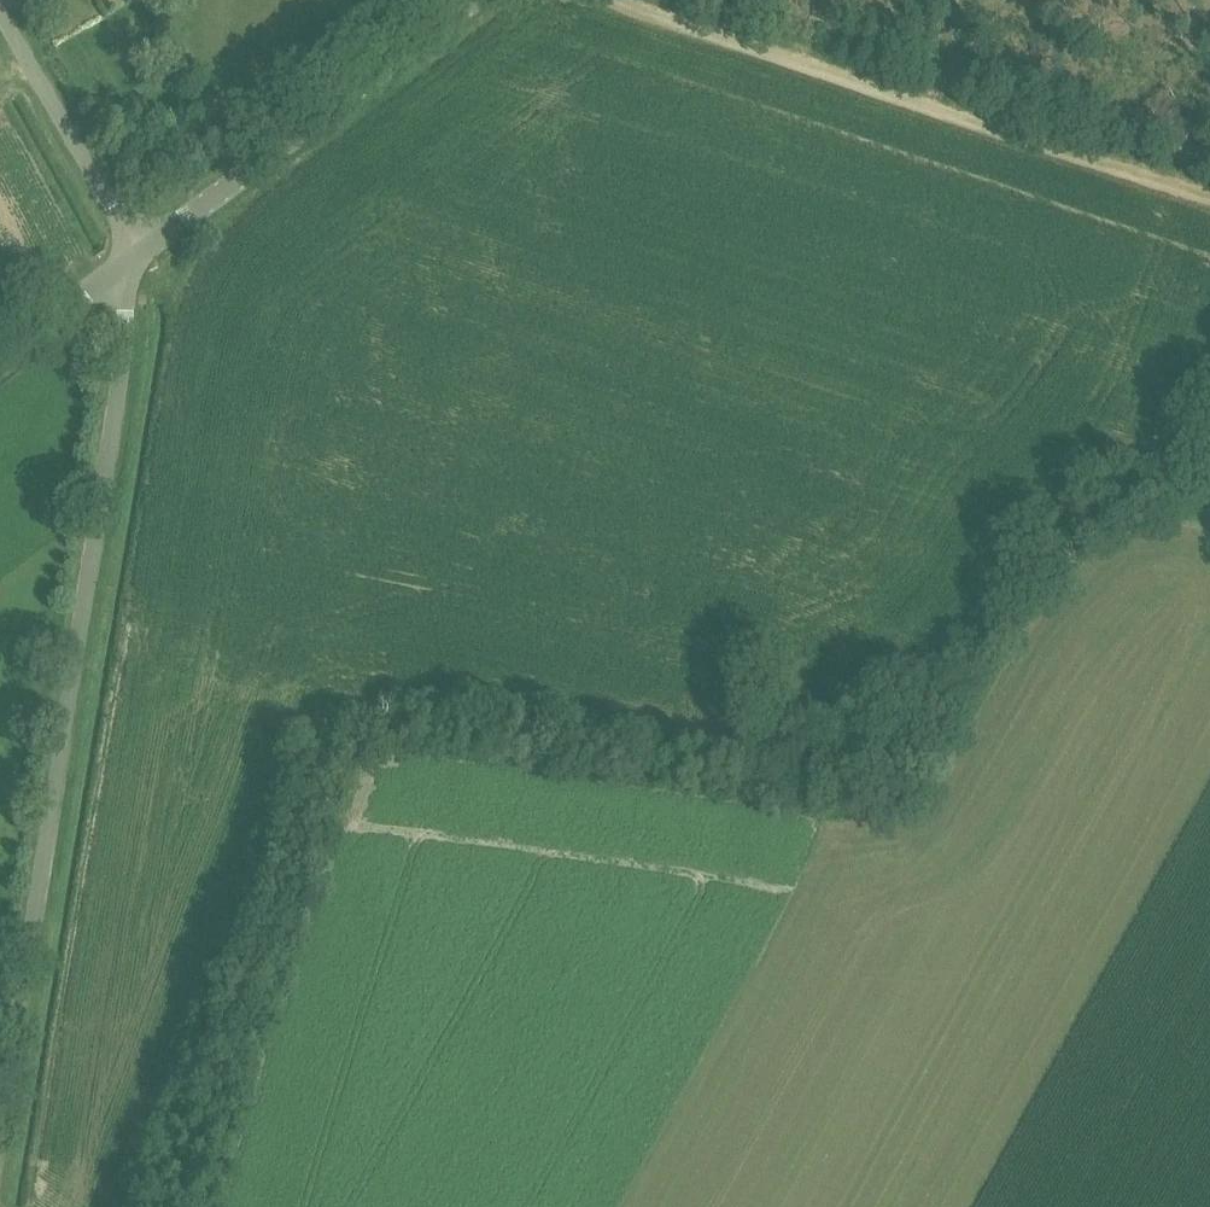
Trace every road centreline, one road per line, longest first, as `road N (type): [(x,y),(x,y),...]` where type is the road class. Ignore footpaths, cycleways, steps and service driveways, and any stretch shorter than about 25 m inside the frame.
road 1 (unclassified): [(0,1122),(122,360),(127,308),(118,268)]
road 2 (track): [(628,0),(1209,194)]
road 3 (tertiary): [(138,254),(473,0)]
road 4 (unclassified): [(138,254),(0,9)]
road 5 (tertiary): [(0,360),(118,268)]

